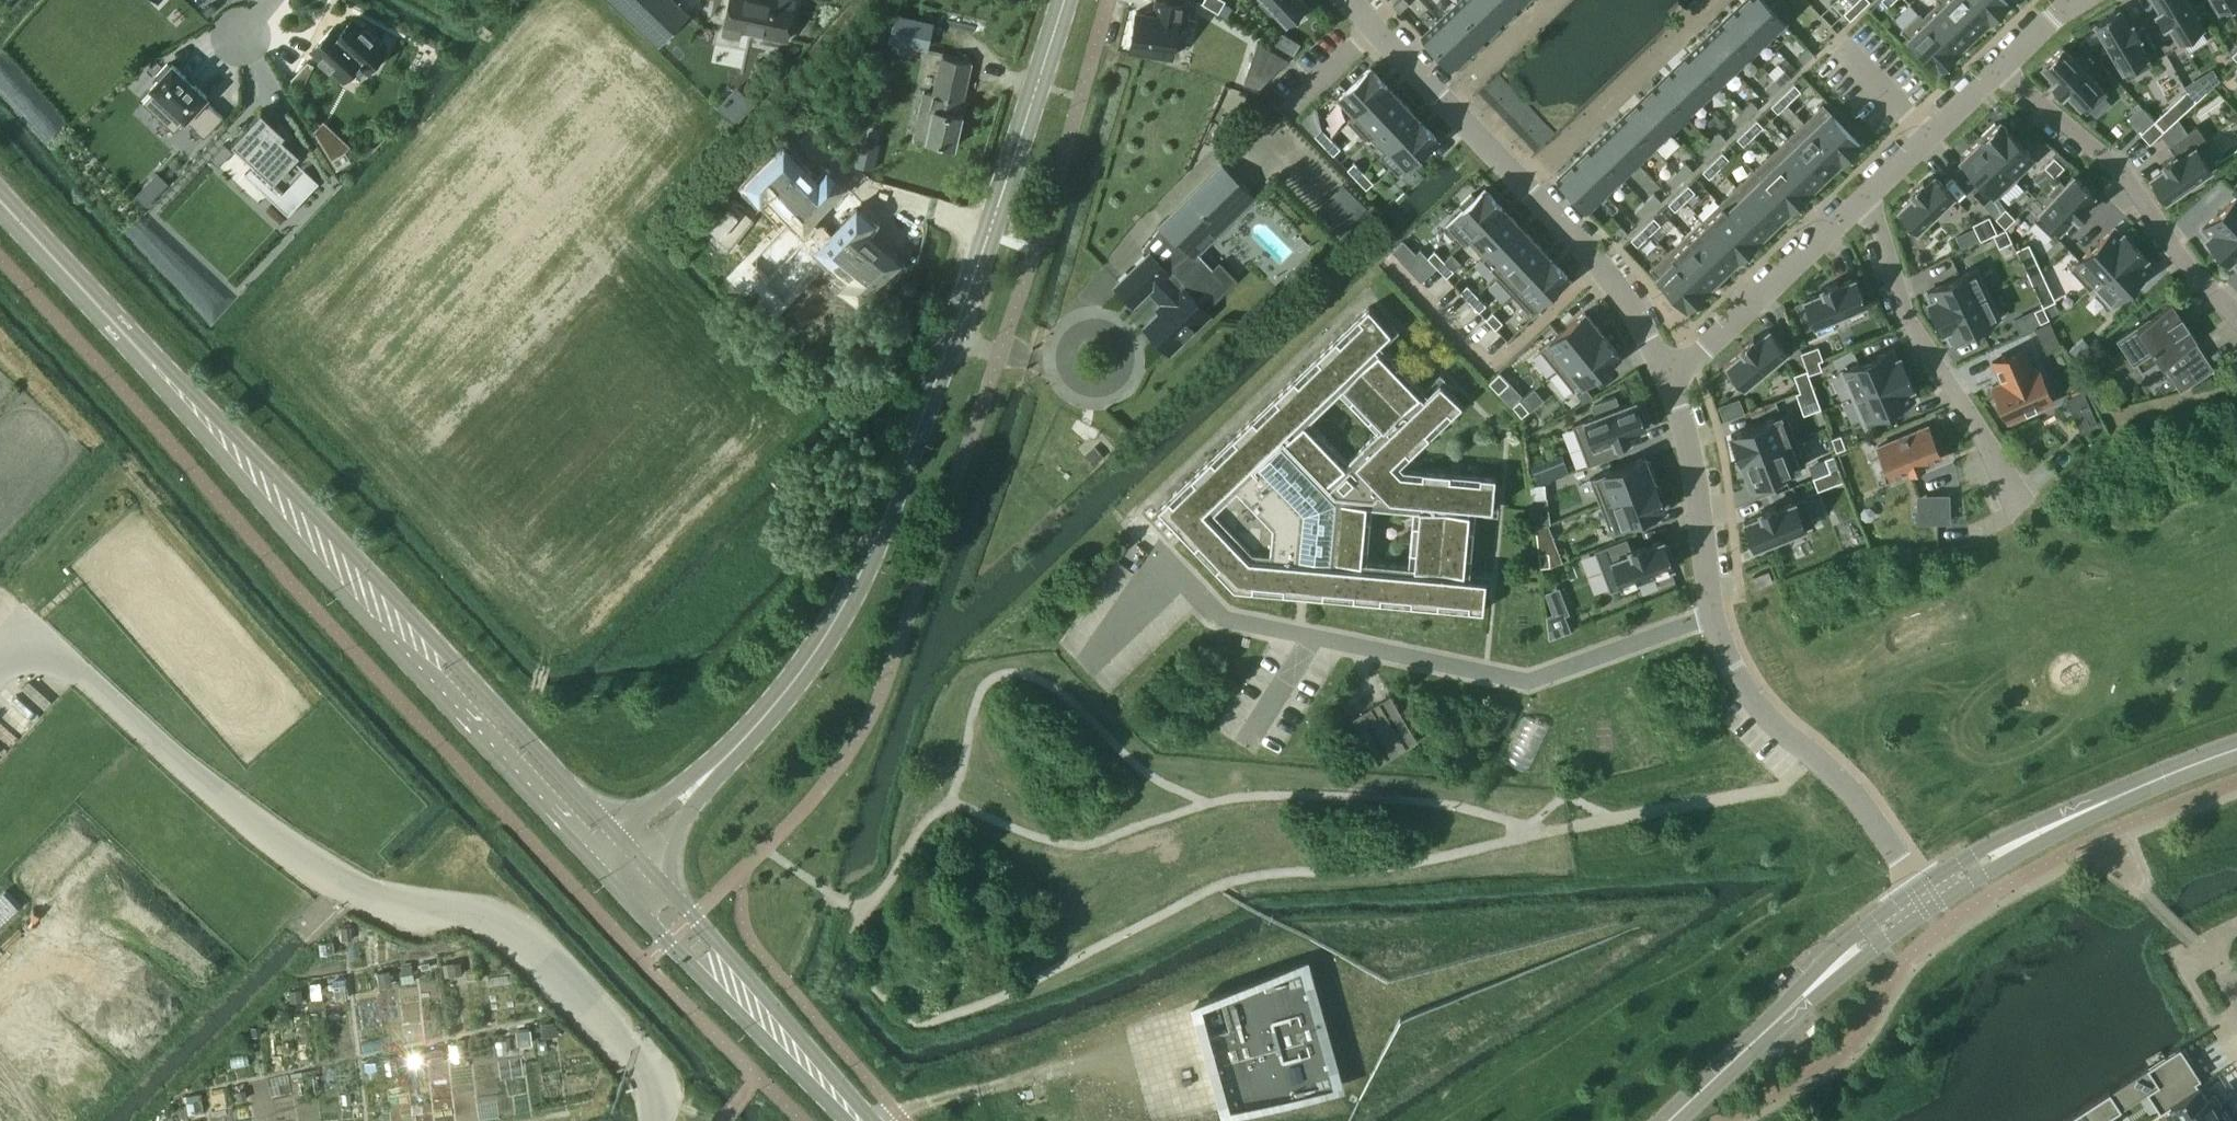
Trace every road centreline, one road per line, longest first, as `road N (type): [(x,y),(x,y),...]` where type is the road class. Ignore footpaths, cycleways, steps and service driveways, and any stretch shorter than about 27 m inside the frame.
road 1 (tertiary): [(631,854),(759,725),(834,625),(952,342),(1065,0)]
road 2 (tertiary): [(129,347),(159,393),(354,616),(606,880)]
road 3 (tertiary): [(631,854),(176,381),(129,347)]
road 4 (residential): [(1926,900),(1853,796),(1762,710),(1733,667),(1714,615),(1689,446),(1667,375)]
road 5 (residential): [(1667,375),(1619,289),(1349,0)]
road 6 (residential): [(652,1120),(652,1092),(636,1061),(516,937),(352,892)]
road 7 (tertiary): [(865,1120),(631,854)]
road 8 (residential): [(2017,505),(1977,425),(1905,318),(1879,232),(1859,201)]
road 9 (residential): [(2000,65),(2128,175),(2188,265),(2236,312)]
road 10 (tertiary): [(1926,900),(2122,794),(2236,755)]
road 11 (tertiary): [(1666,1120),(1926,900)]
road 12 (tertiary): [(606,880),(841,1120)]
road 13 (residential): [(1667,375),(1859,201)]
road 14 (residential): [(1859,201),(2000,65)]
road 15 (tertiary): [(129,347),(0,207)]

